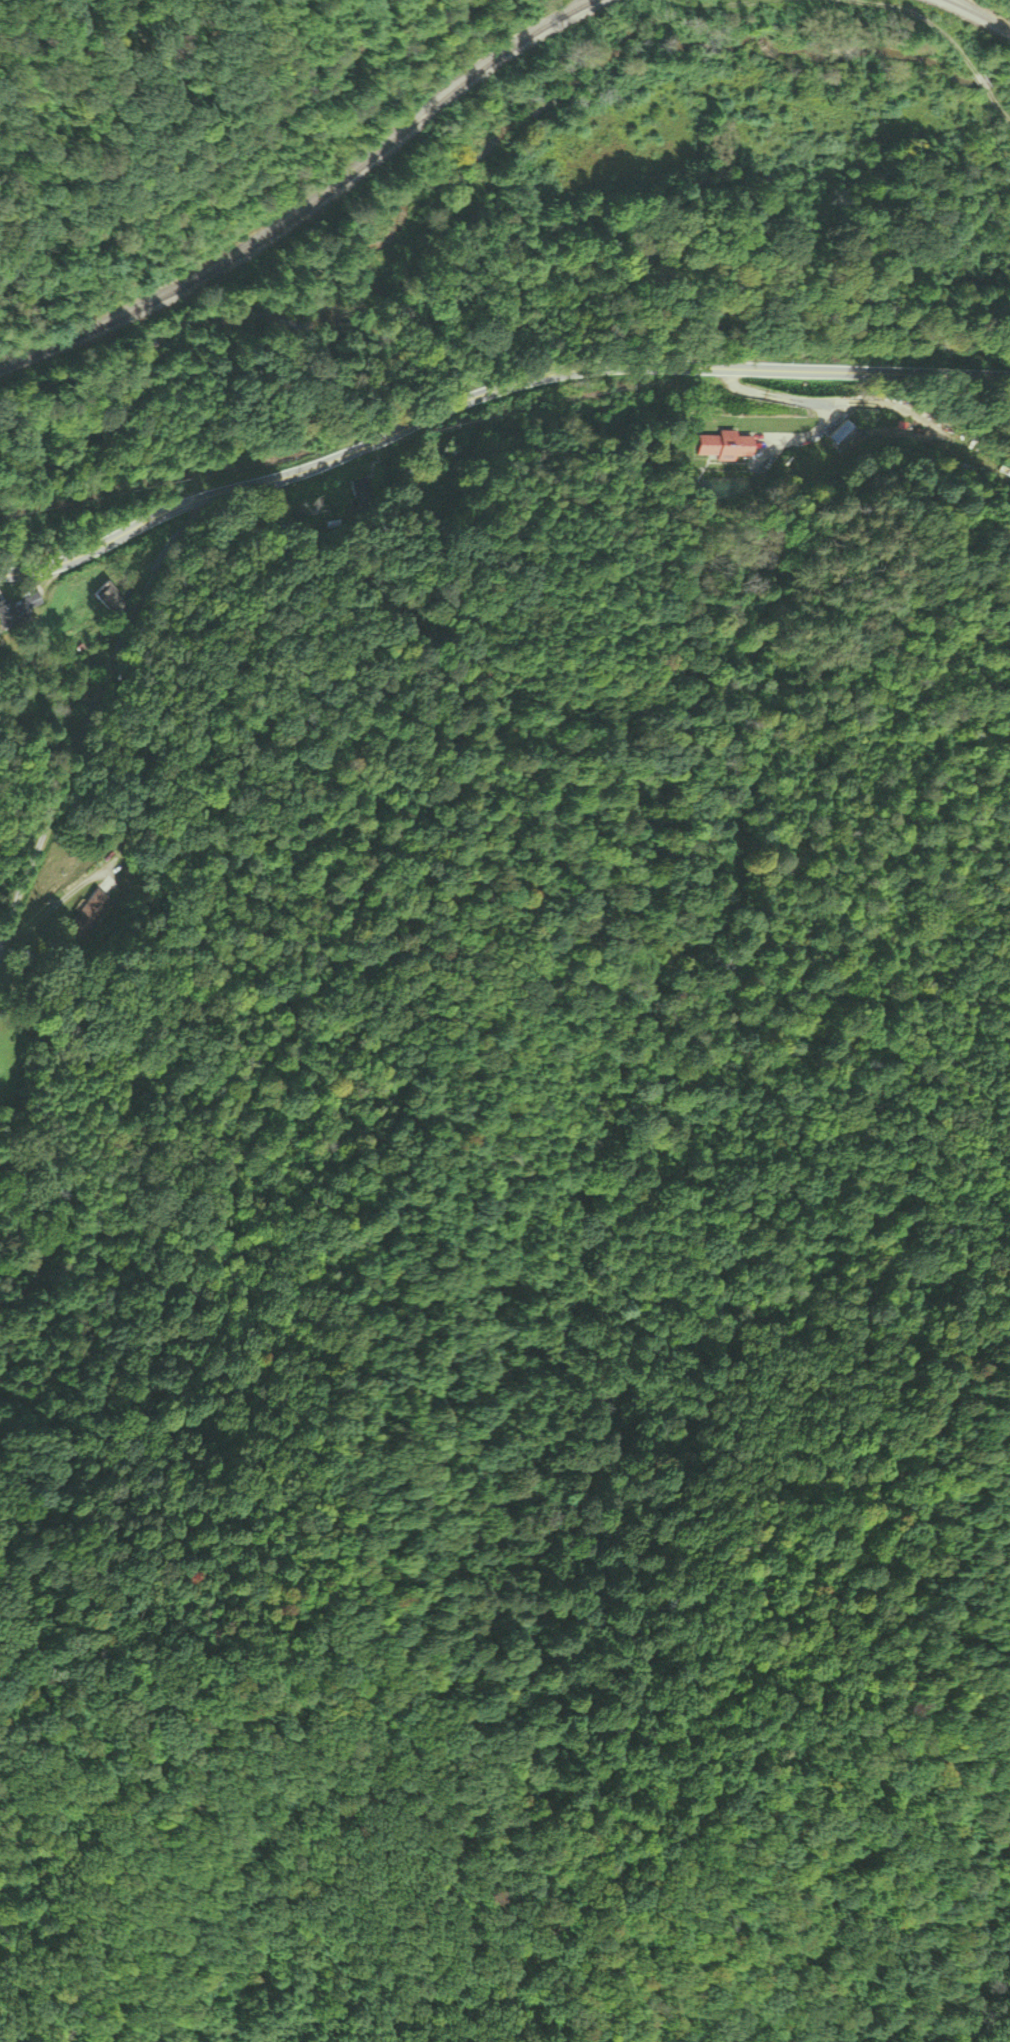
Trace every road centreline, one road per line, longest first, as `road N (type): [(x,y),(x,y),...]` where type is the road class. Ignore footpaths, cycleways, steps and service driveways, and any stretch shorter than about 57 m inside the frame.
road 1 (tertiary): [(0,574),(42,569),(187,506),(563,373),(678,367),(1009,378)]
road 2 (residential): [(187,506),(143,573),(0,927)]
road 3 (residential): [(162,540),(241,555),(356,531)]

